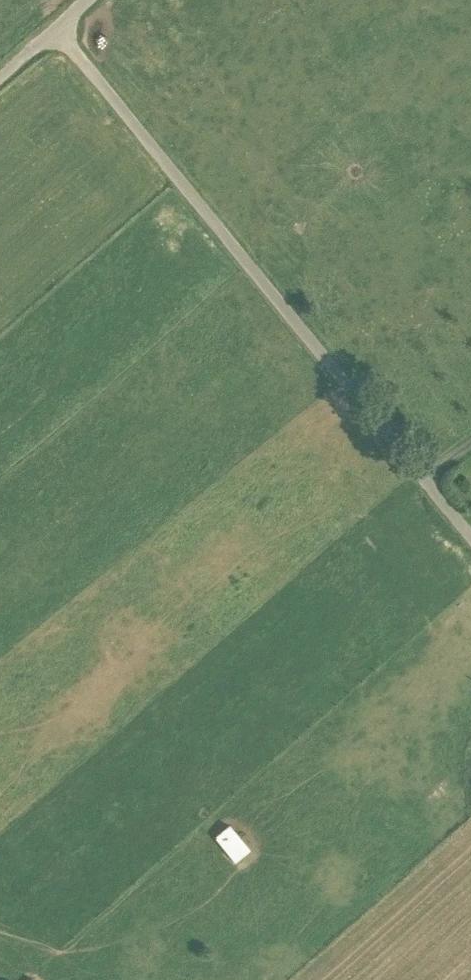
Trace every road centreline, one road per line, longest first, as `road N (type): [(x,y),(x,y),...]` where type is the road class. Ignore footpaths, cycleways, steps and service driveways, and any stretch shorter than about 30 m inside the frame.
road 1 (track): [(470,542),(57,34)]

